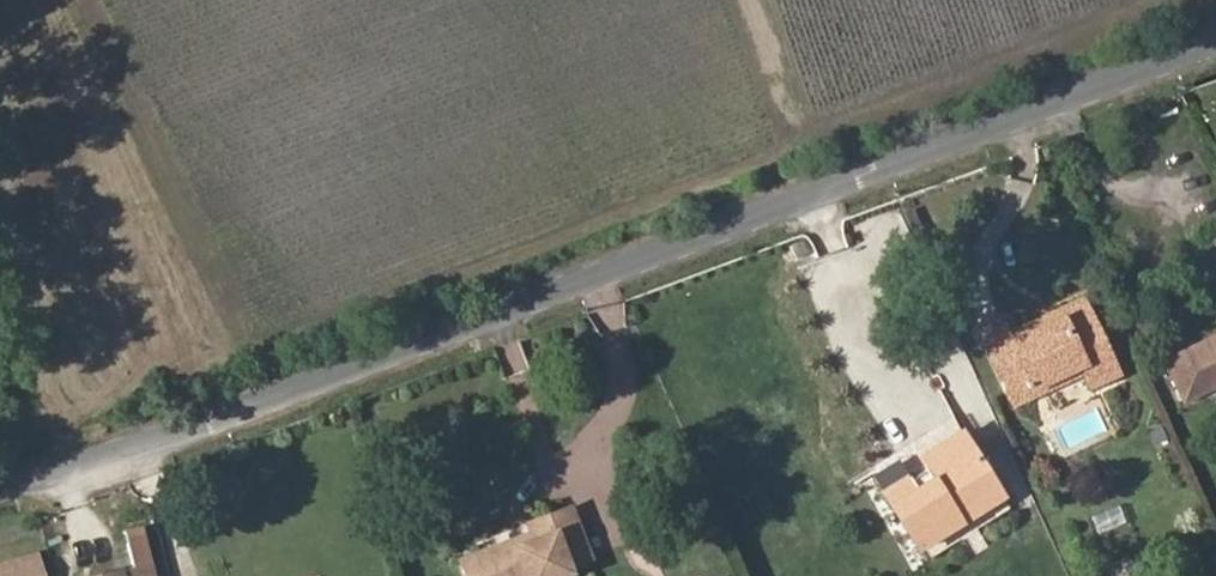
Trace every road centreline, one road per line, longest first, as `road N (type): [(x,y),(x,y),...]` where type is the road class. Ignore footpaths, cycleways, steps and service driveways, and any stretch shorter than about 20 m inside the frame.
road 1 (residential): [(1215,31),(141,435),(0,472)]

